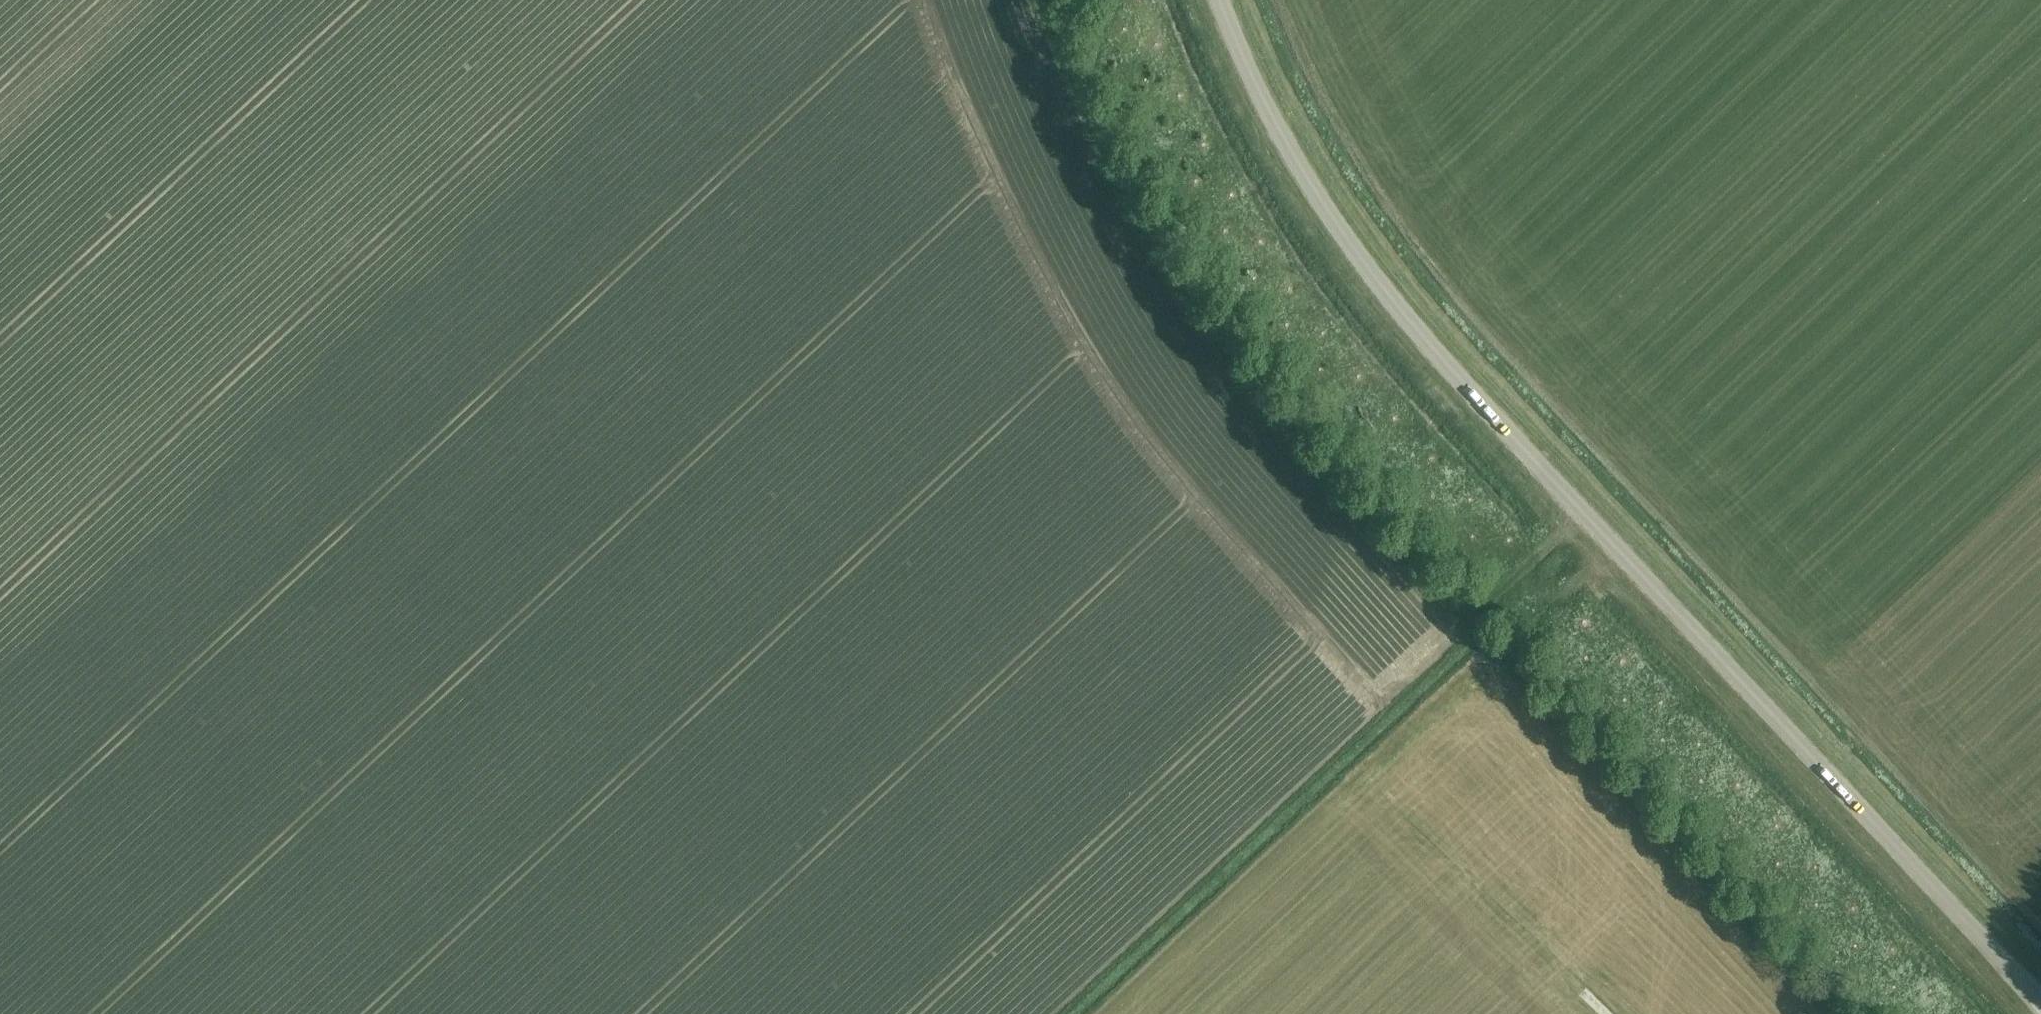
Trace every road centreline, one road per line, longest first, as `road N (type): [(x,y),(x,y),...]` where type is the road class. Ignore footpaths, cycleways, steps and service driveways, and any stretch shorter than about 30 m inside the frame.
road 1 (tertiary): [(2040,999),(1407,319),(1284,137),(1223,0)]
road 2 (track): [(1624,558),(1517,649)]

